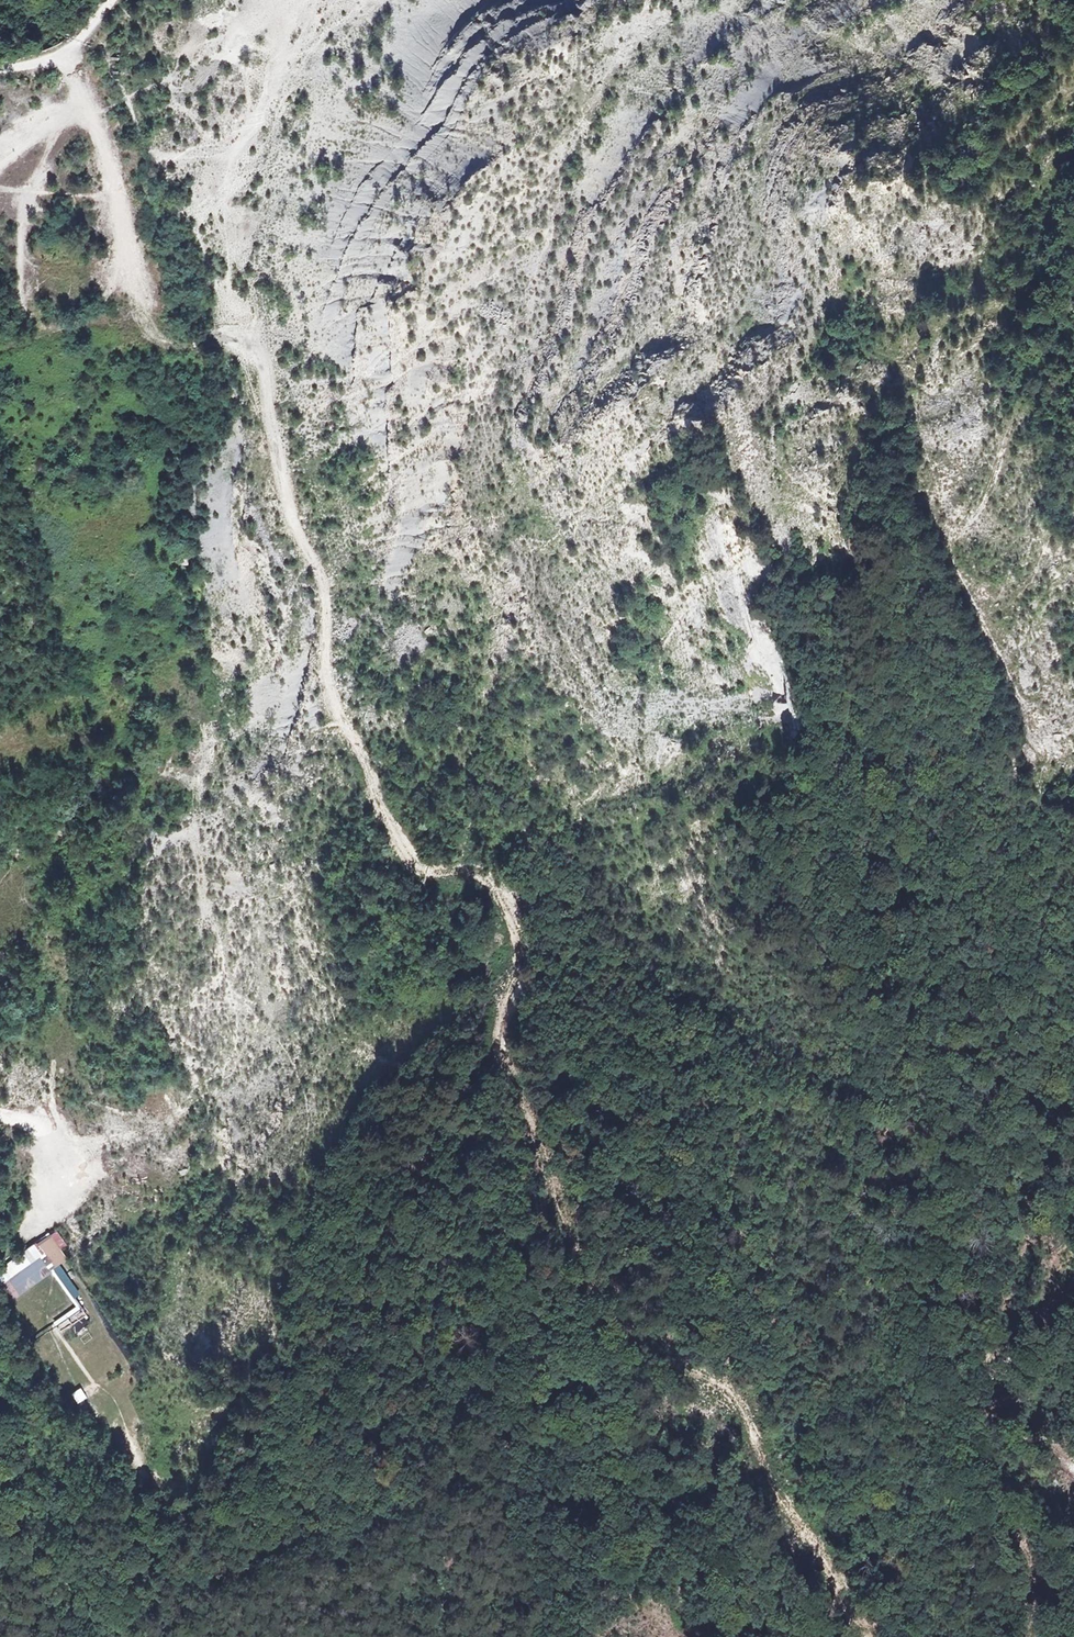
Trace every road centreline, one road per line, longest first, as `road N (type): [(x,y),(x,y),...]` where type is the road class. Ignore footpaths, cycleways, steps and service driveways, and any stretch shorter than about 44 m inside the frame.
road 1 (track): [(60,55),(112,174),(121,251),(112,286),(93,314),(0,351)]
road 2 (track): [(48,334),(23,311),(21,238),(57,113)]
road 3 (track): [(0,1114),(31,1121),(49,1138),(56,1162),(55,1182),(26,1226)]
road 4 (track): [(111,0),(75,49),(0,68)]

